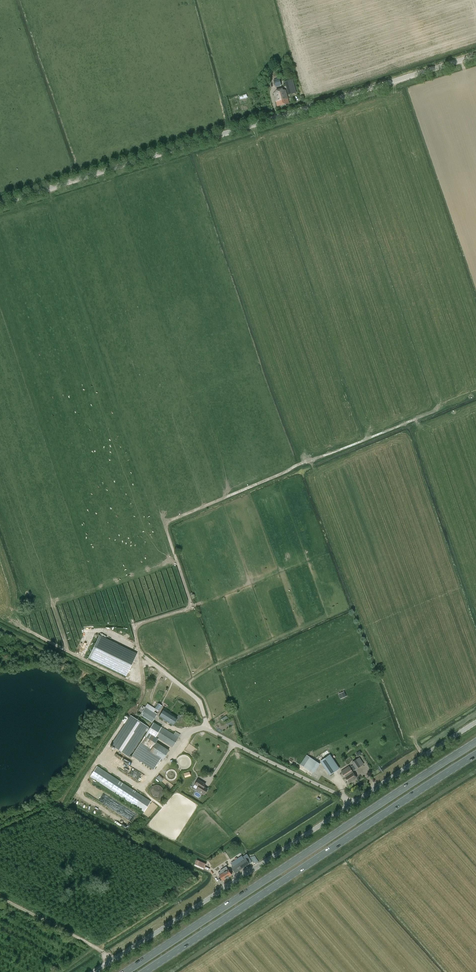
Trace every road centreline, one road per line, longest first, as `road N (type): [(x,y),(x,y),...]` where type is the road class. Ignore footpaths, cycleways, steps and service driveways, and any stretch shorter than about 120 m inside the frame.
road 1 (unclassified): [(475,55),(0,203)]
road 2 (primary): [(475,742),(125,971)]
road 3 (primary): [(143,971),(475,753)]
road 4 (unclassified): [(94,971),(354,803)]
road 5 (unclassified): [(354,803),(475,724)]
road 6 (unclassified): [(354,803),(236,744)]

